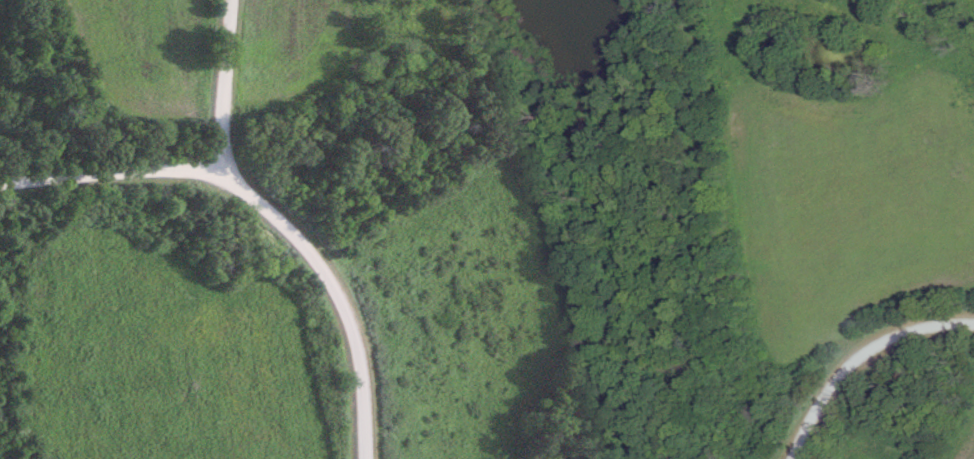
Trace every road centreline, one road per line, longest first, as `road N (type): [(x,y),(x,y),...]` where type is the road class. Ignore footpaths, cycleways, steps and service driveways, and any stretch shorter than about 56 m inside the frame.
road 1 (residential): [(230,0),(221,158),(237,183),(306,244),(337,289),(356,339),(363,458)]
road 2 (residential): [(792,458),(855,358),(910,328),(973,322)]

